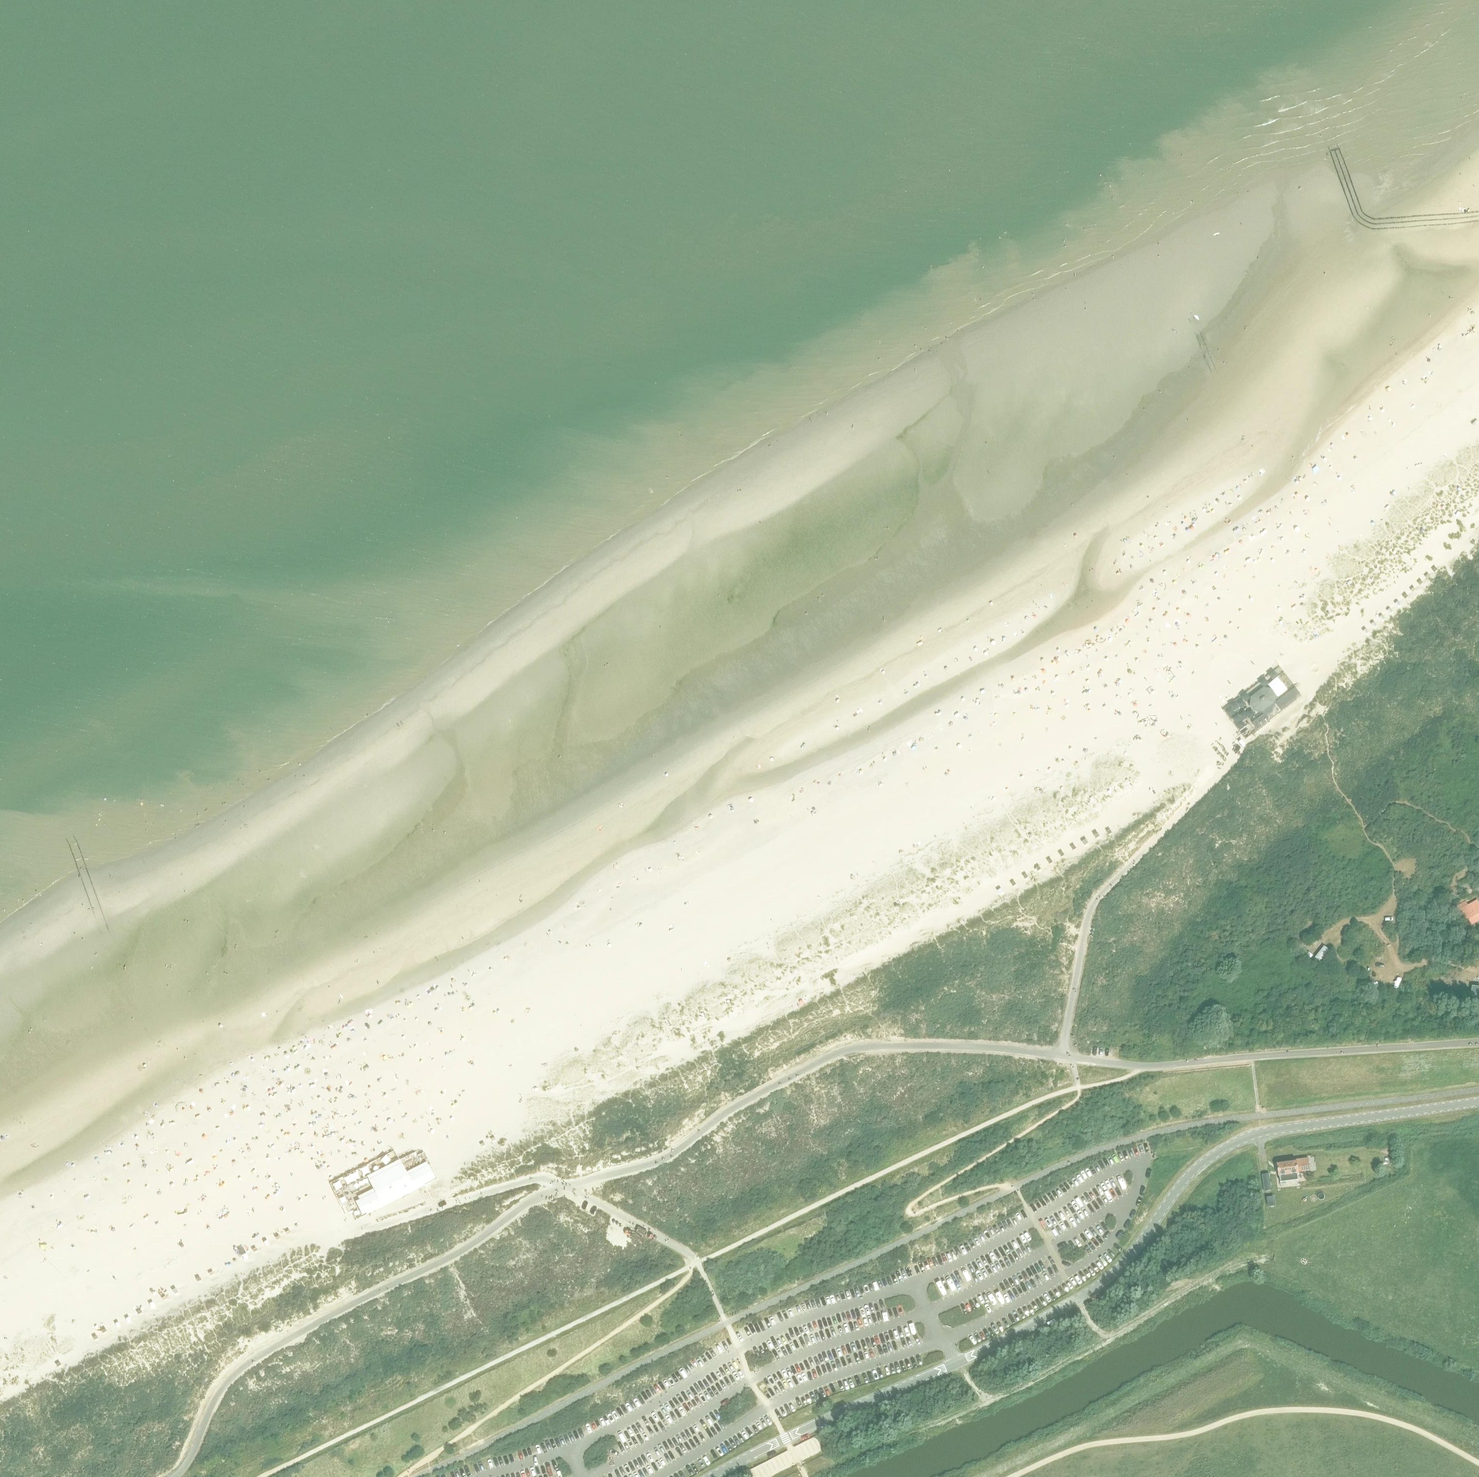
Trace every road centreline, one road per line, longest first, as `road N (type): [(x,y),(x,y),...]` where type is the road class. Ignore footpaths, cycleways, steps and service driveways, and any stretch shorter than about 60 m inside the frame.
road 1 (unclassified): [(711,1476),(1085,1294),(1129,1256),(1185,1179),(1235,1143),(1478,1102)]
road 2 (track): [(1063,1056),(1096,900),(1236,759),(1233,749)]
road 3 (track): [(336,1236),(532,1182),(567,1187)]
road 4 (track): [(698,1263),(567,1187)]

